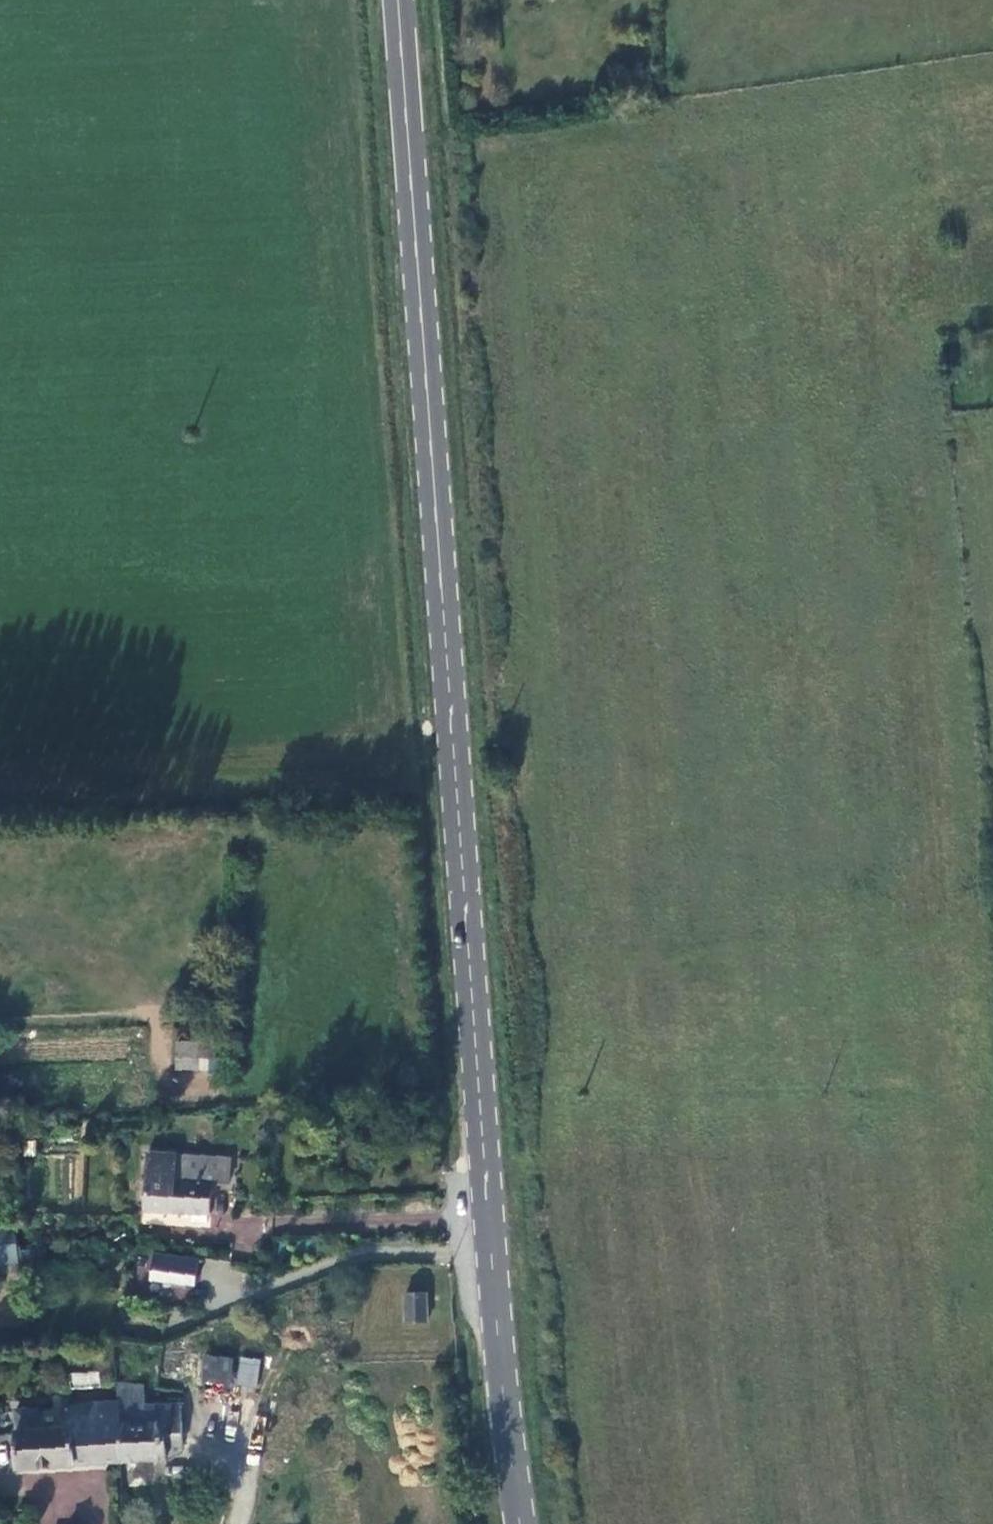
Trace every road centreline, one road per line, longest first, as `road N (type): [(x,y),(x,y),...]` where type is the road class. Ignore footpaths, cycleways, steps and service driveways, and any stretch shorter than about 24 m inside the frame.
road 1 (secondary): [(399,0),(501,1377),(519,1523)]

